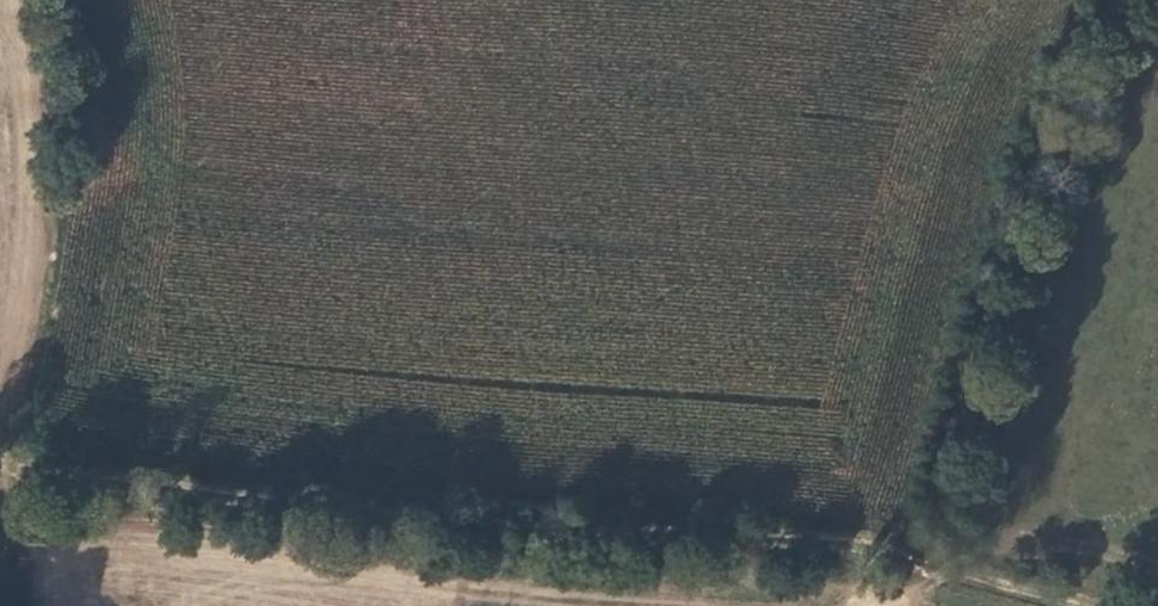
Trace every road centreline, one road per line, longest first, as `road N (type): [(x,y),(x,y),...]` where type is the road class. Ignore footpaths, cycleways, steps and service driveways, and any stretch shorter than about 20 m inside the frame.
road 1 (track): [(904,552),(444,520),(0,463)]
road 2 (track): [(1097,605),(904,552)]

